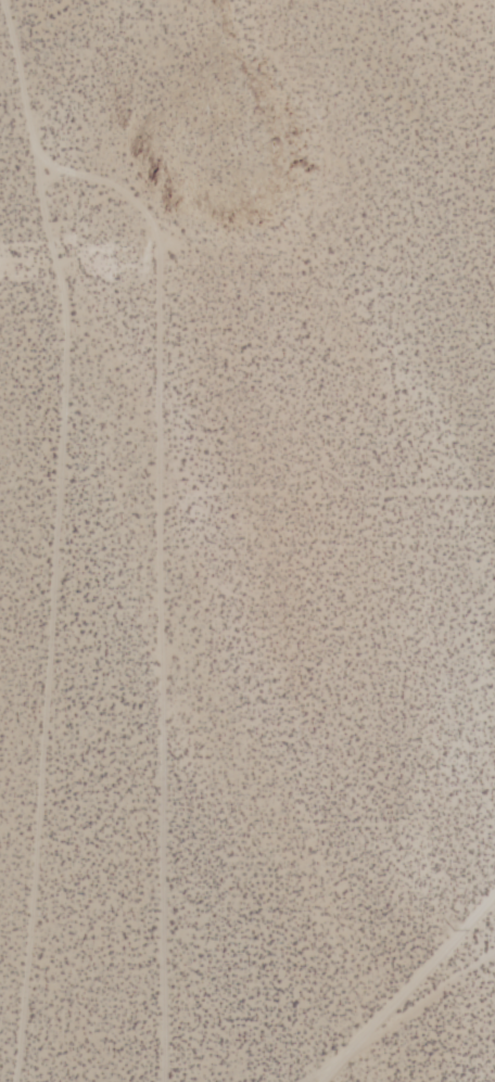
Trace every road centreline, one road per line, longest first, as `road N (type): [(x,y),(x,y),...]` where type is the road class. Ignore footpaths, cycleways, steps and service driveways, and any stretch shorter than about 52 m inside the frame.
road 1 (track): [(10,0),(48,270),(60,424),(59,595),(0,1045)]
road 2 (track): [(34,152),(137,180),(172,228),(180,492),(178,1081)]
road 3 (track): [(180,492),(494,486)]
road 4 (track): [(494,903),(322,1081)]
road 5 (track): [(494,957),(326,1081)]

